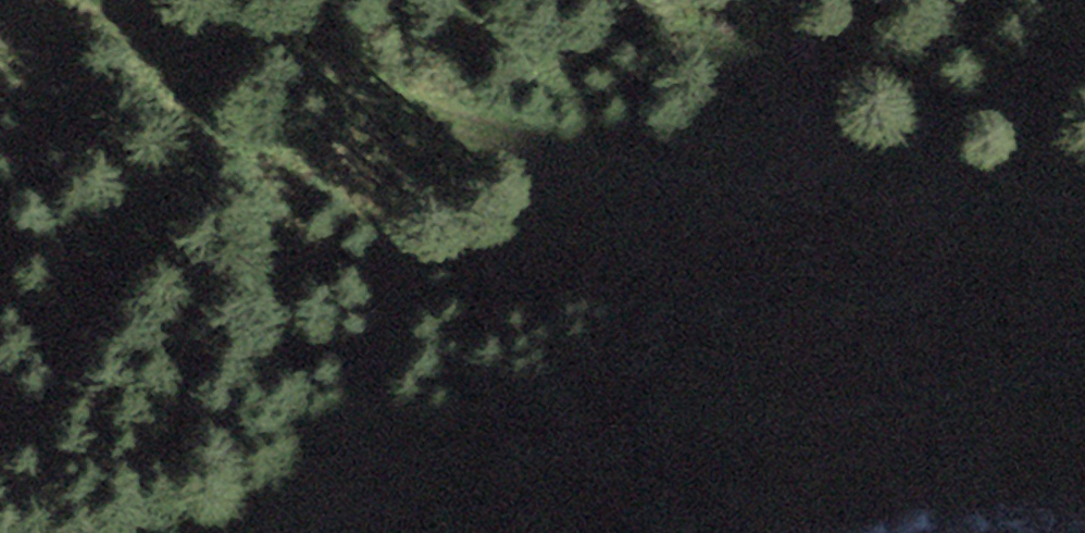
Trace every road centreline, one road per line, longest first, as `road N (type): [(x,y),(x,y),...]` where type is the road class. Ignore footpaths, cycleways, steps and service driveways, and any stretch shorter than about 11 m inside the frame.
road 1 (track): [(1084,219),(836,205),(541,143),(0,3)]
road 2 (track): [(339,532),(382,507),(670,475),(825,411),(1084,364)]

